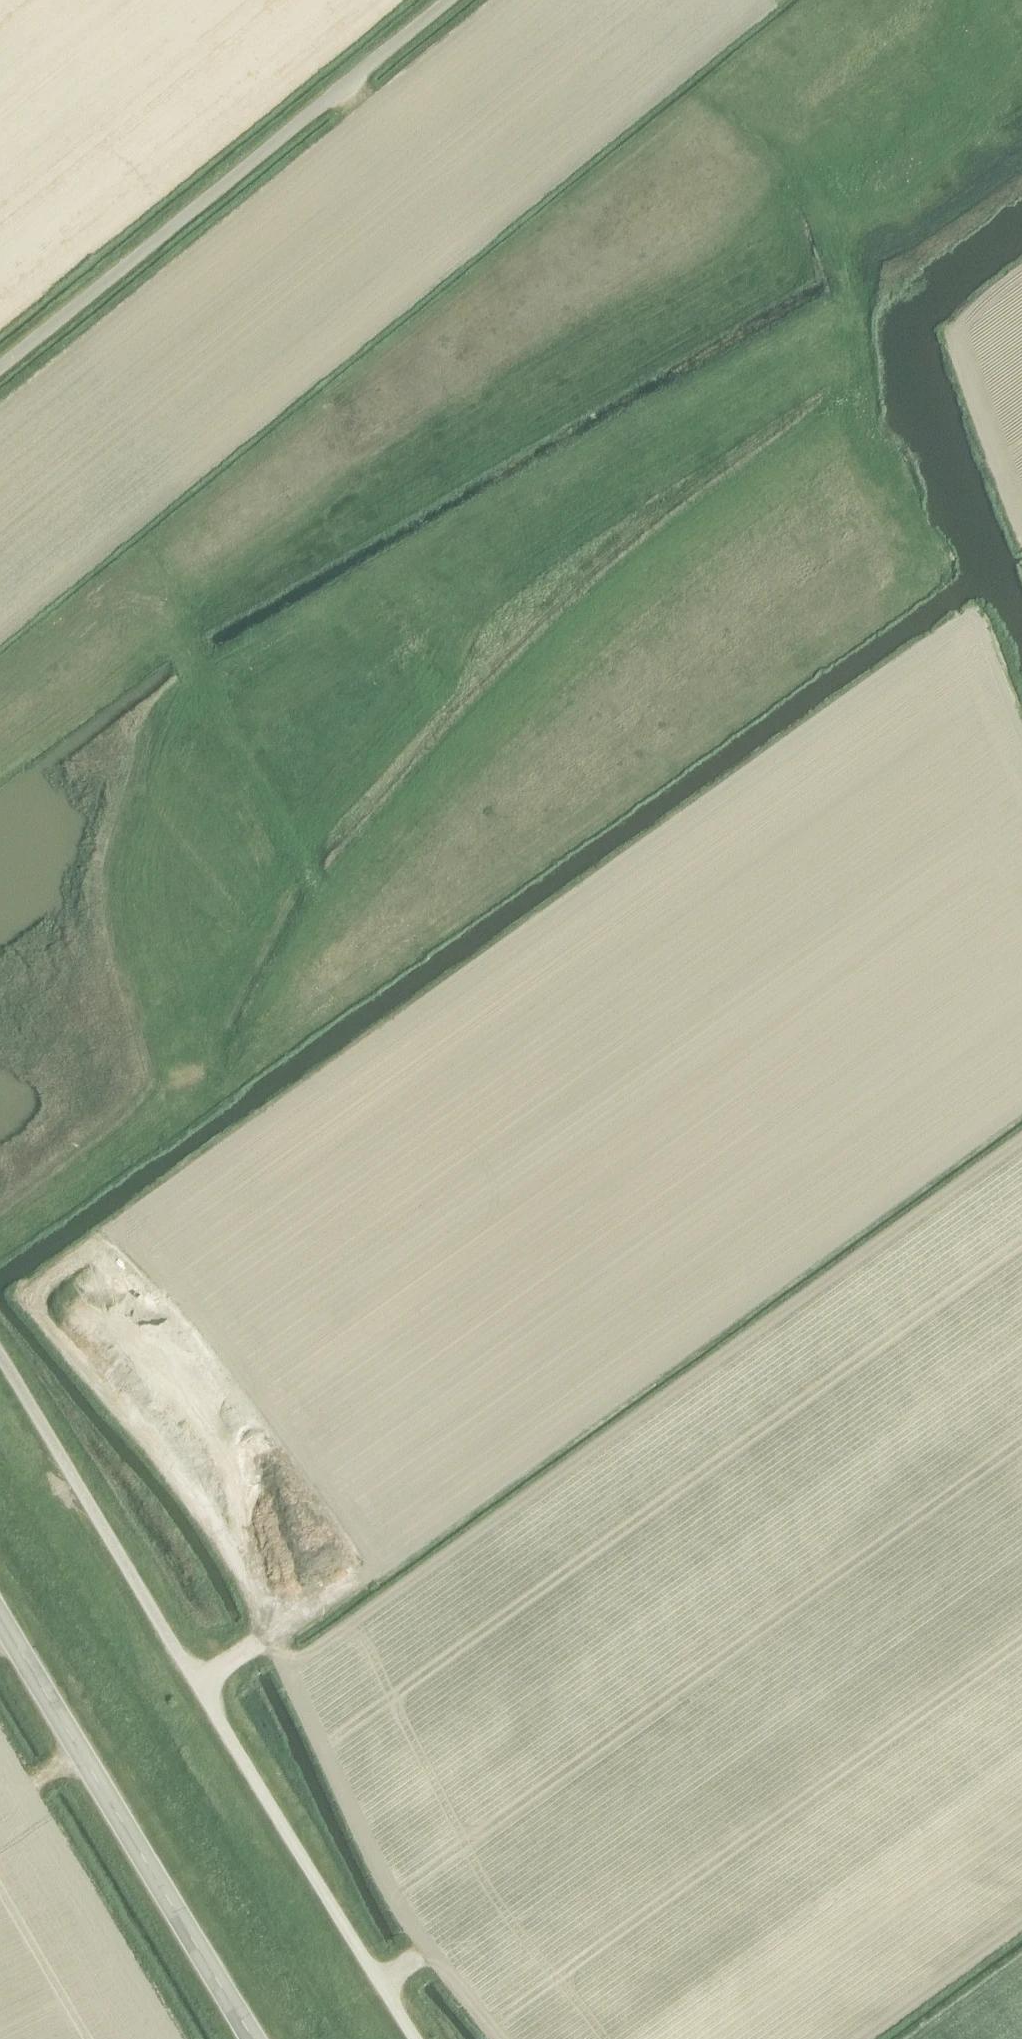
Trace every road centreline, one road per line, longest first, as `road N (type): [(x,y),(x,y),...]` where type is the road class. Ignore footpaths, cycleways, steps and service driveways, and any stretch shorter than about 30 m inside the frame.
road 1 (unclassified): [(0,366),(447,0)]
road 2 (tertiary): [(253,2038),(0,1615)]

